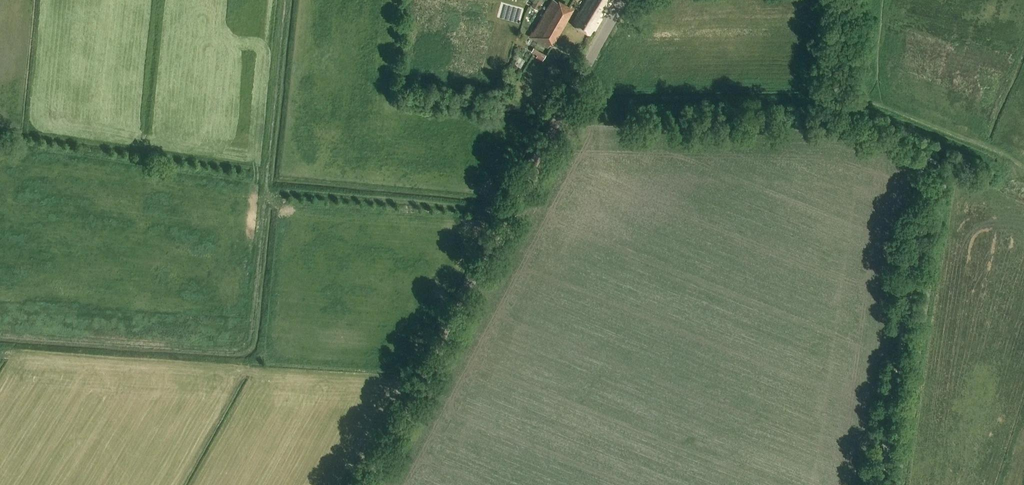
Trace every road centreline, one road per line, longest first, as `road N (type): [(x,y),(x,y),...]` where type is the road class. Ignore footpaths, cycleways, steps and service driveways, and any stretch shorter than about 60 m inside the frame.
road 1 (track): [(287,0),(249,348),(0,337)]
road 2 (tertiary): [(623,0),(364,484)]
road 3 (track): [(879,484),(921,212),(921,168),(912,154)]
road 4 (unclassified): [(912,154),(838,122),(845,0)]

